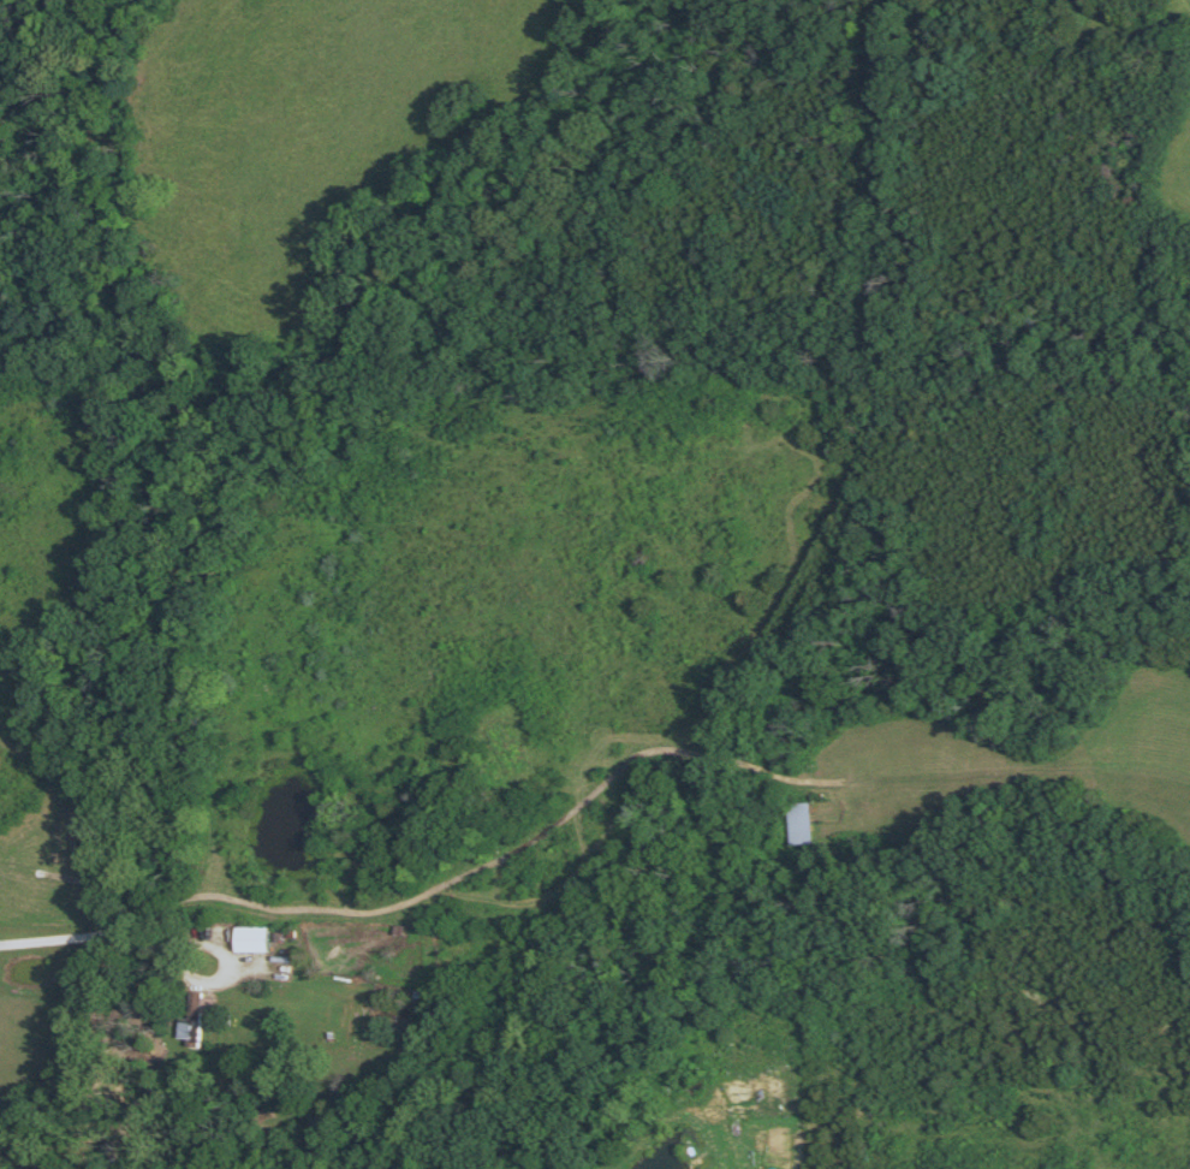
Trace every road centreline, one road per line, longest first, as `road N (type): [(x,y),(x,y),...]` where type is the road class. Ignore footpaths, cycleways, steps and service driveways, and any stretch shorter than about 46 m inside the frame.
road 1 (residential): [(0,948),(143,944),(214,991),(243,961)]

